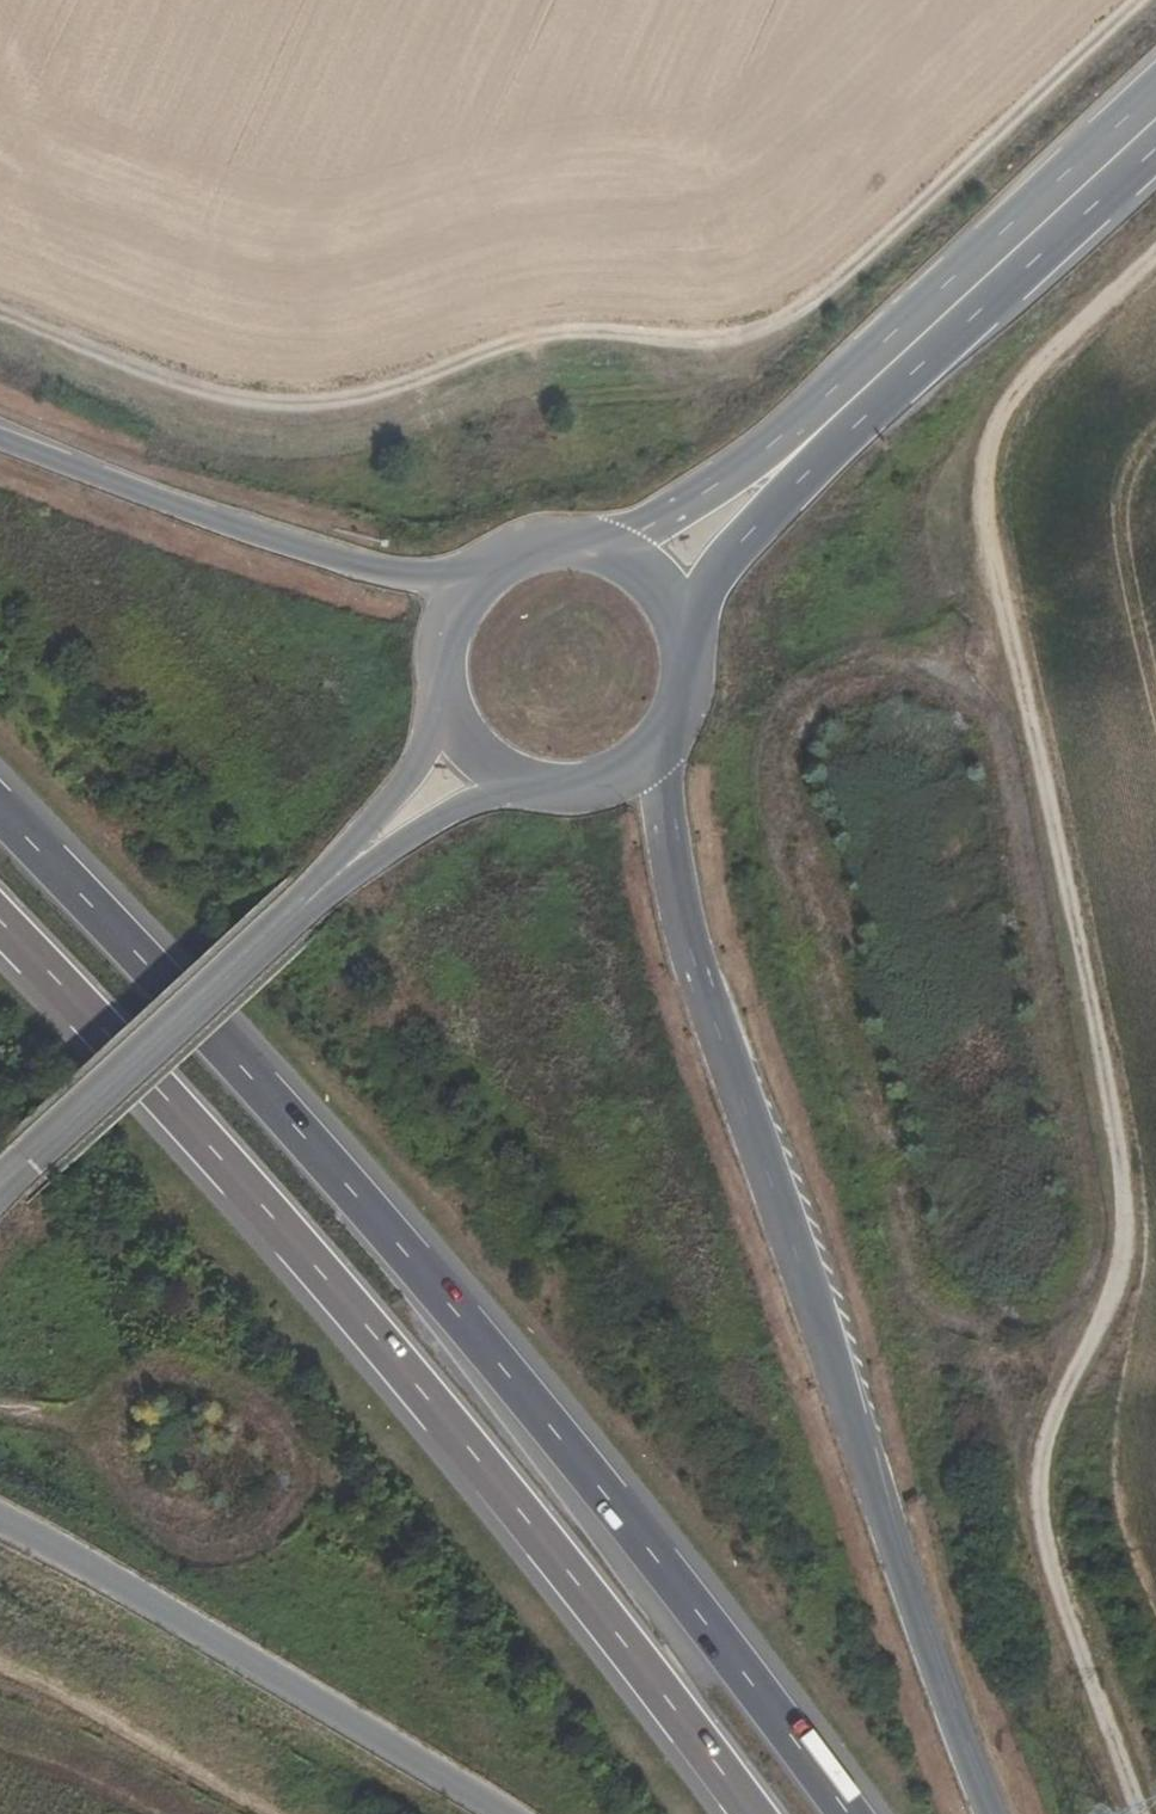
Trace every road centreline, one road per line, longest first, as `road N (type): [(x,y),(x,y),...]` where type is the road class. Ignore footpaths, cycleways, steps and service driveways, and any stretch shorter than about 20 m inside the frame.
road 1 (track): [(1155,220),(912,434),(816,572),(870,633),(967,1304),(1147,1813)]
road 2 (trunk): [(850,1813),(764,1690),(437,1291),(0,816)]
road 3 (track): [(1140,0),(774,333),(642,341),(557,330),(395,406),(266,420),(0,317)]
road 4 (trunk): [(0,925),(399,1367),(752,1813)]
road 5 (trunk): [(985,1813),(720,1037),(676,884),(664,739)]
road 6 (trunk): [(0,1514),(500,1813)]
road 7 (trunk): [(478,570),(400,576),(148,496),(0,436)]
road 8 (tertiary): [(1155,129),(803,445)]
road 9 (tertiary): [(45,1146),(287,921)]
road 10 (track): [(0,1665),(265,1813)]
road 11 (tertiary): [(287,921),(375,842),(464,784),(510,773)]
road 12 (tertiary): [(454,717),(437,754),(387,818),(287,921)]
road 13 (tertiary): [(692,659),(706,597),(803,445)]
road 14 (tertiary): [(803,445),(659,522),(589,537)]
road 15 (tertiary): [(692,659),(684,617),(663,580),(630,552),(589,537)]
road 16 (tertiary): [(510,773),(548,785),(591,783),(632,768),(664,739)]
road 17 (tertiary): [(478,570),(455,602),(442,640),(442,680),(454,717)]

